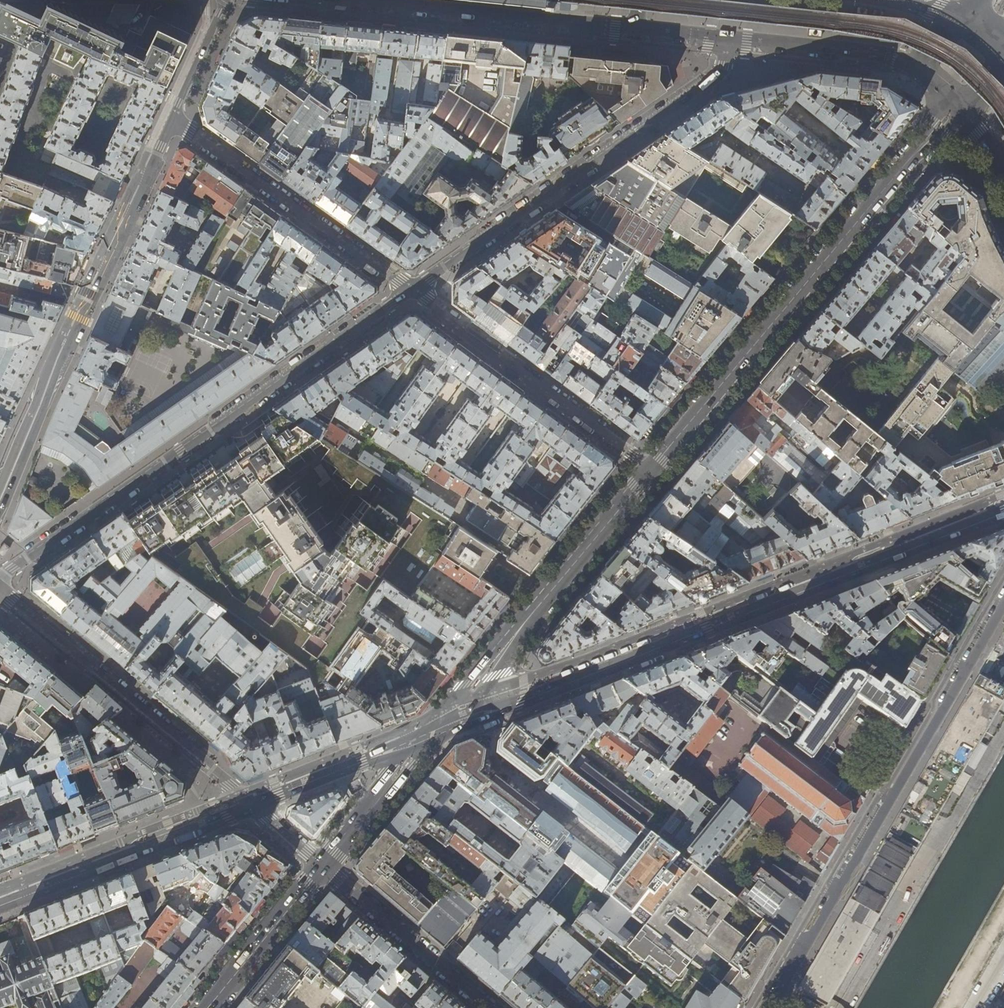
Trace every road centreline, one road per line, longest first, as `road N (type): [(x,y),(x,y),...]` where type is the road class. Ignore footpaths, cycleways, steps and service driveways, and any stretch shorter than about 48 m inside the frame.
road 1 (secondary): [(440,727),(1003,512)]
road 2 (secondary): [(651,473),(960,108)]
road 3 (residential): [(1003,596),(767,1007)]
road 4 (residential): [(0,510),(171,120)]
road 5 (residential): [(412,289),(712,82),(730,35)]
road 6 (residential): [(256,806),(0,591)]
road 7 (secondary): [(440,727),(651,473)]
road 8 (residential): [(651,473),(412,289)]
road 9 (residential): [(171,120),(412,289)]
road 10 (primary): [(354,0),(635,26)]
road 11 (secondary): [(0,906),(256,806)]
road 12 (residential): [(489,1007),(322,865)]
road 13 (secondary): [(256,806),(440,727)]
road 14 (primary): [(730,35),(889,52),(921,67)]
road 15 (secondary): [(205,1007),(322,865)]
road 16 (secondary): [(322,865),(440,727)]
road 17 (residential): [(227,0),(171,120)]

